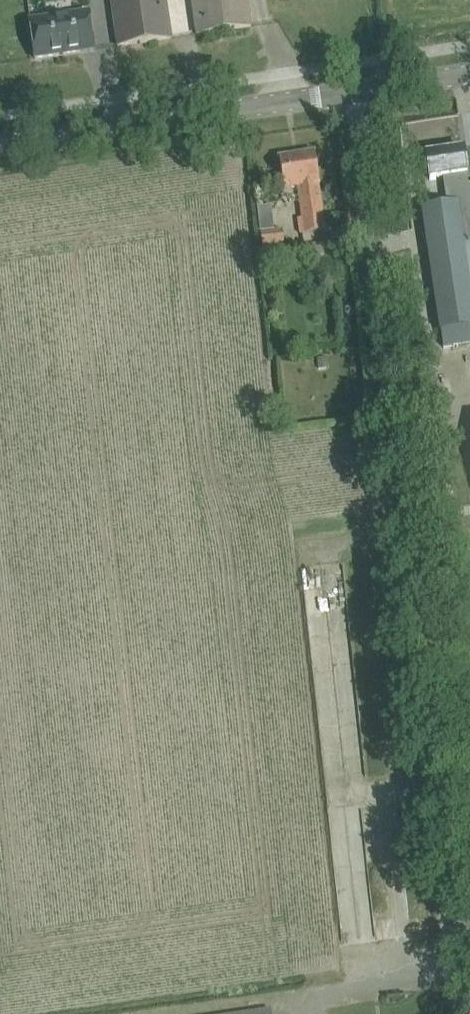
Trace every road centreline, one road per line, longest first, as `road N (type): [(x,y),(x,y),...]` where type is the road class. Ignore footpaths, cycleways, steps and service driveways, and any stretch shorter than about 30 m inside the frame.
road 1 (unclassified): [(465,1013),(364,89)]
road 2 (tertiary): [(0,144),(364,89)]
road 3 (track): [(301,1013),(300,1002),(460,976)]

